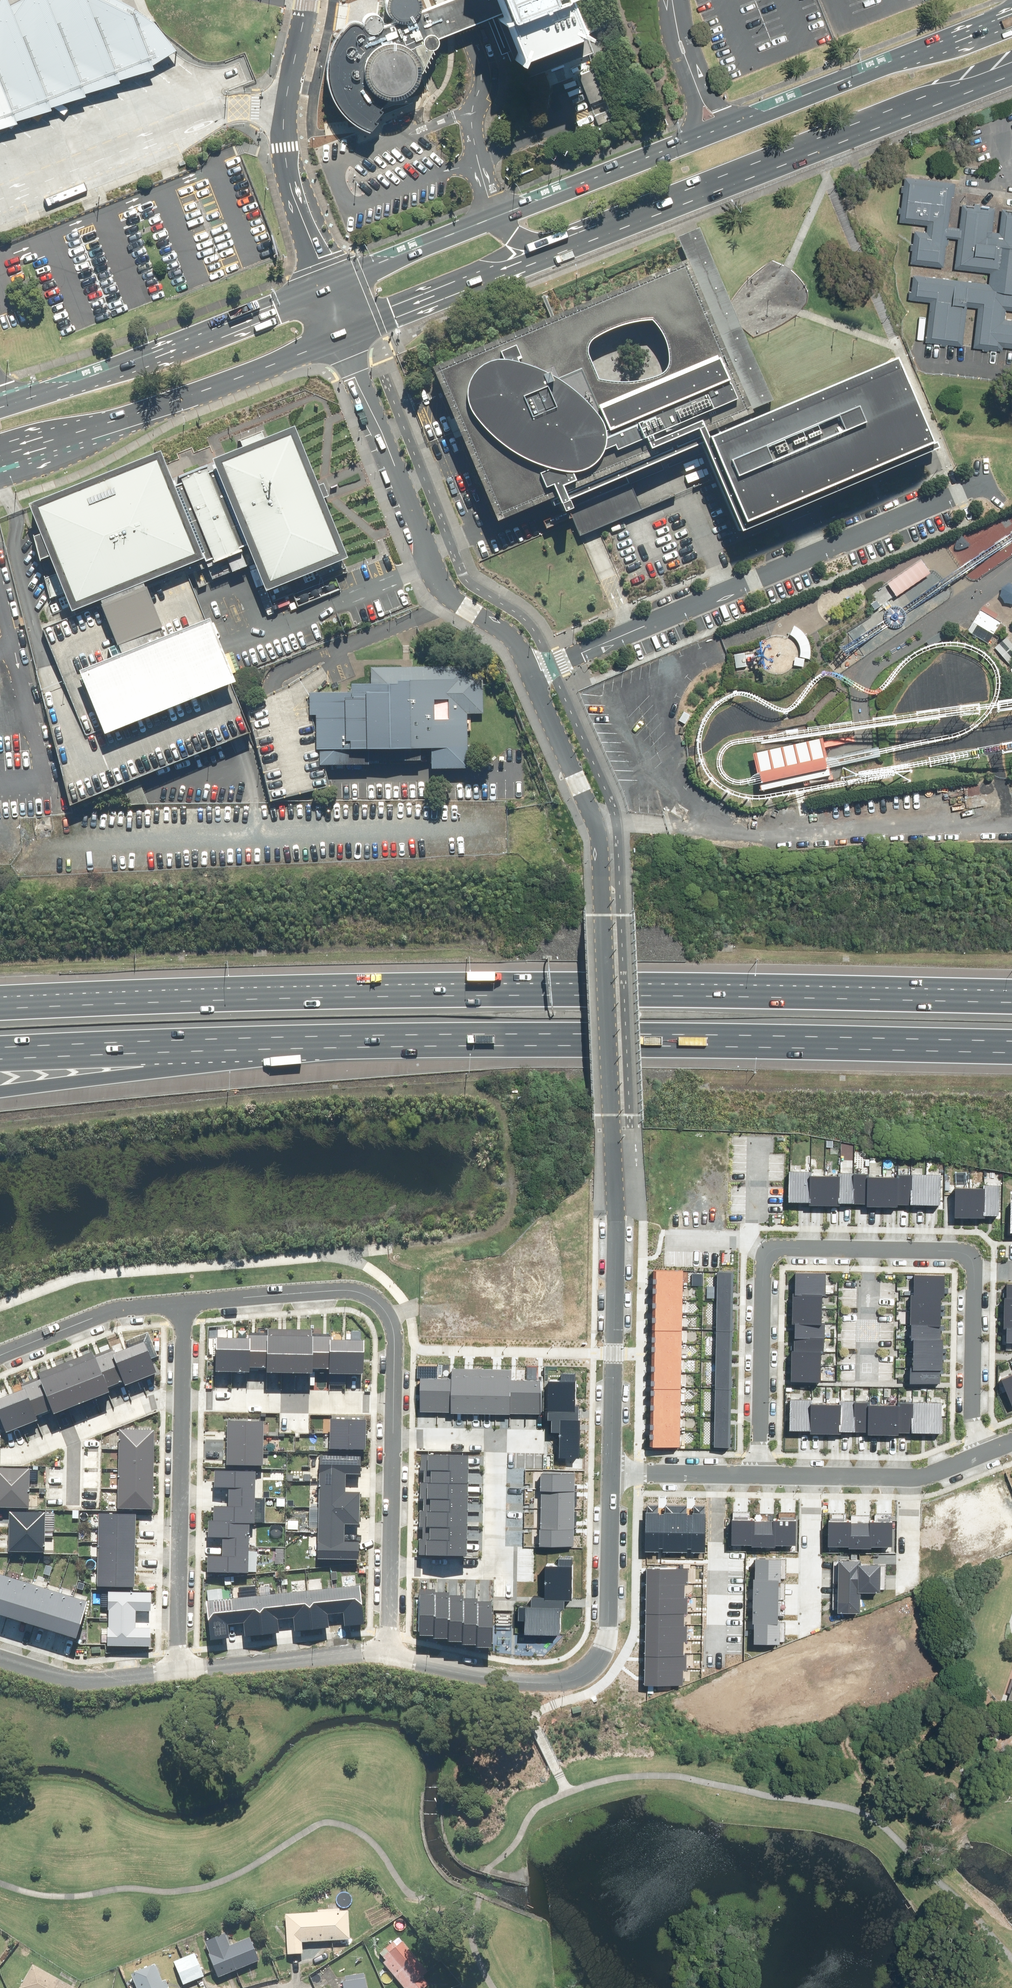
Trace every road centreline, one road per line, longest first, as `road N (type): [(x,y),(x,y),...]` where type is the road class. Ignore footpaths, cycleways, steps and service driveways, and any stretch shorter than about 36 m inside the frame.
road 1 (motorway): [(0,1009),(576,995),(1011,1004)]
road 2 (residential): [(611,1469),(612,1118),(598,831),(530,671)]
road 3 (motorway): [(1011,1043),(294,1037)]
road 4 (primary): [(496,218),(1004,19)]
road 5 (residential): [(530,671),(979,486)]
road 6 (primary): [(1011,72),(563,249)]
road 7 (residential): [(385,1650),(524,1679),(585,1671),(606,1638),(611,1469)]
road 8 (residential): [(342,340),(434,574),(453,598),(516,641),(530,671)]
road 9 (primary): [(342,340),(129,418),(0,453)]
road 10 (primary): [(0,406),(326,283)]
road 11 (residential): [(185,1295),(368,1291),(392,1318),(391,1399)]
road 12 (motorway): [(294,1037),(141,1074),(0,1093)]
road 13 (motorway): [(294,1037),(0,1048)]
road 14 (unclassified): [(326,283),(282,130),(307,0)]
road 15 (residential): [(175,1672),(182,1397)]
road 16 (primary): [(563,249),(342,340)]
road 17 (residential): [(494,1434),(491,1564),(387,1562)]
road 18 (residential): [(757,1470),(764,1251)]
road 19 (residential): [(175,1672),(385,1650)]
road 20 (residential): [(182,1397),(391,1399)]
road 21 (residential): [(0,1350),(114,1304),(185,1295)]
road 22 (residential): [(716,1470),(714,1653)]
road 23 (residential): [(975,1268),(972,1408),(981,1449)]
road 24 (primary): [(326,283),(496,218)]
road 25 (residential): [(0,1659),(73,1681),(175,1672)]
road 26 (residential): [(809,1472),(806,1619)]
road 27 (residential): [(390,1431),(387,1562)]
road 28 (residential): [(869,1245),(868,1373)]

